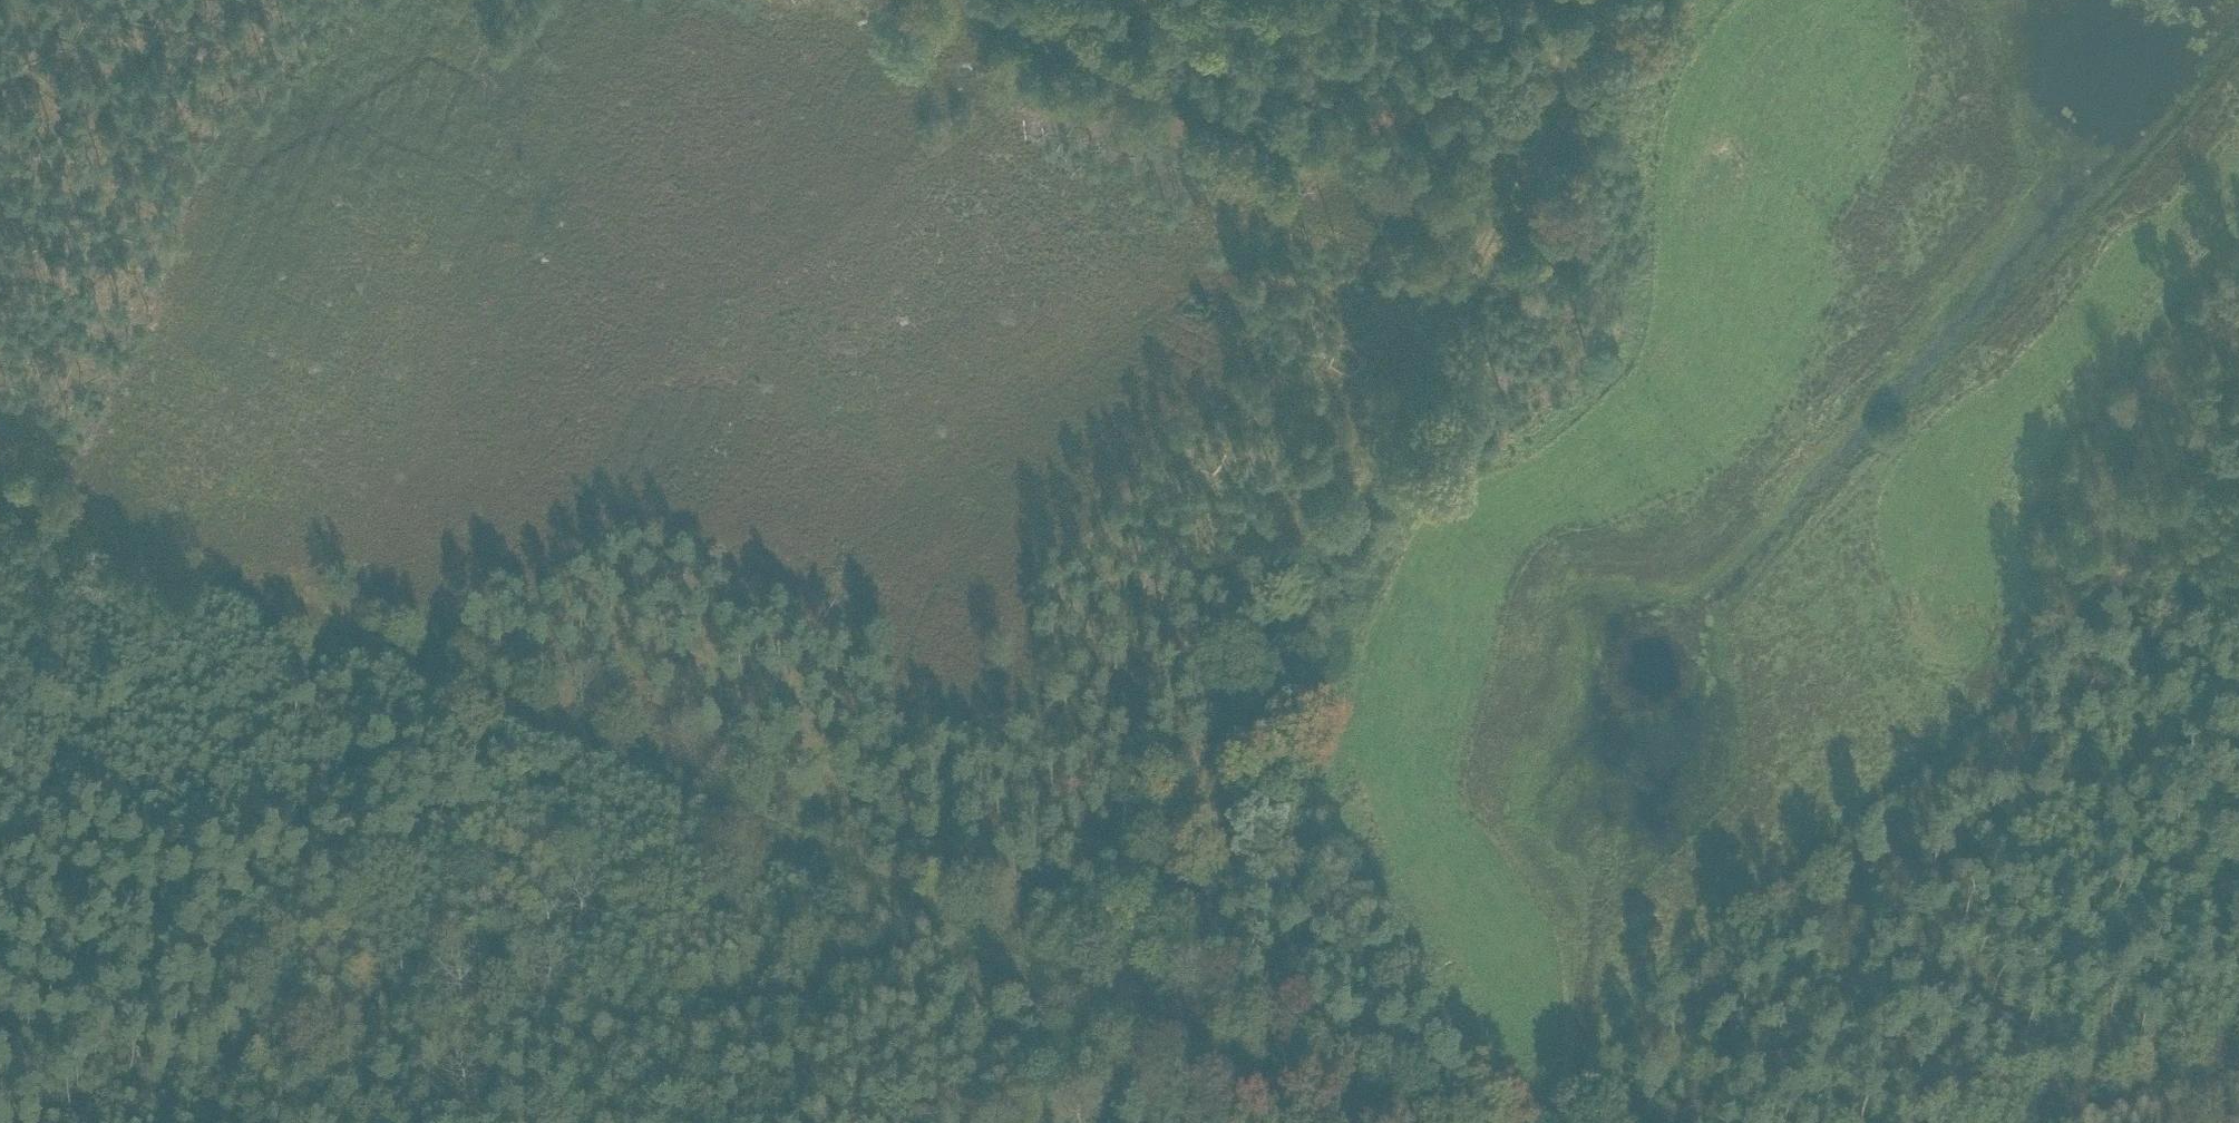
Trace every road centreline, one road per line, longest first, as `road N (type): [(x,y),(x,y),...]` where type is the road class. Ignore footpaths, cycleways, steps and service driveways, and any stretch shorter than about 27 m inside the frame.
road 1 (track): [(1349,1122),(0,489)]
road 2 (track): [(1485,239),(1050,1122)]
road 3 (track): [(1485,239),(983,0)]
road 4 (track): [(1601,0),(1485,239)]

